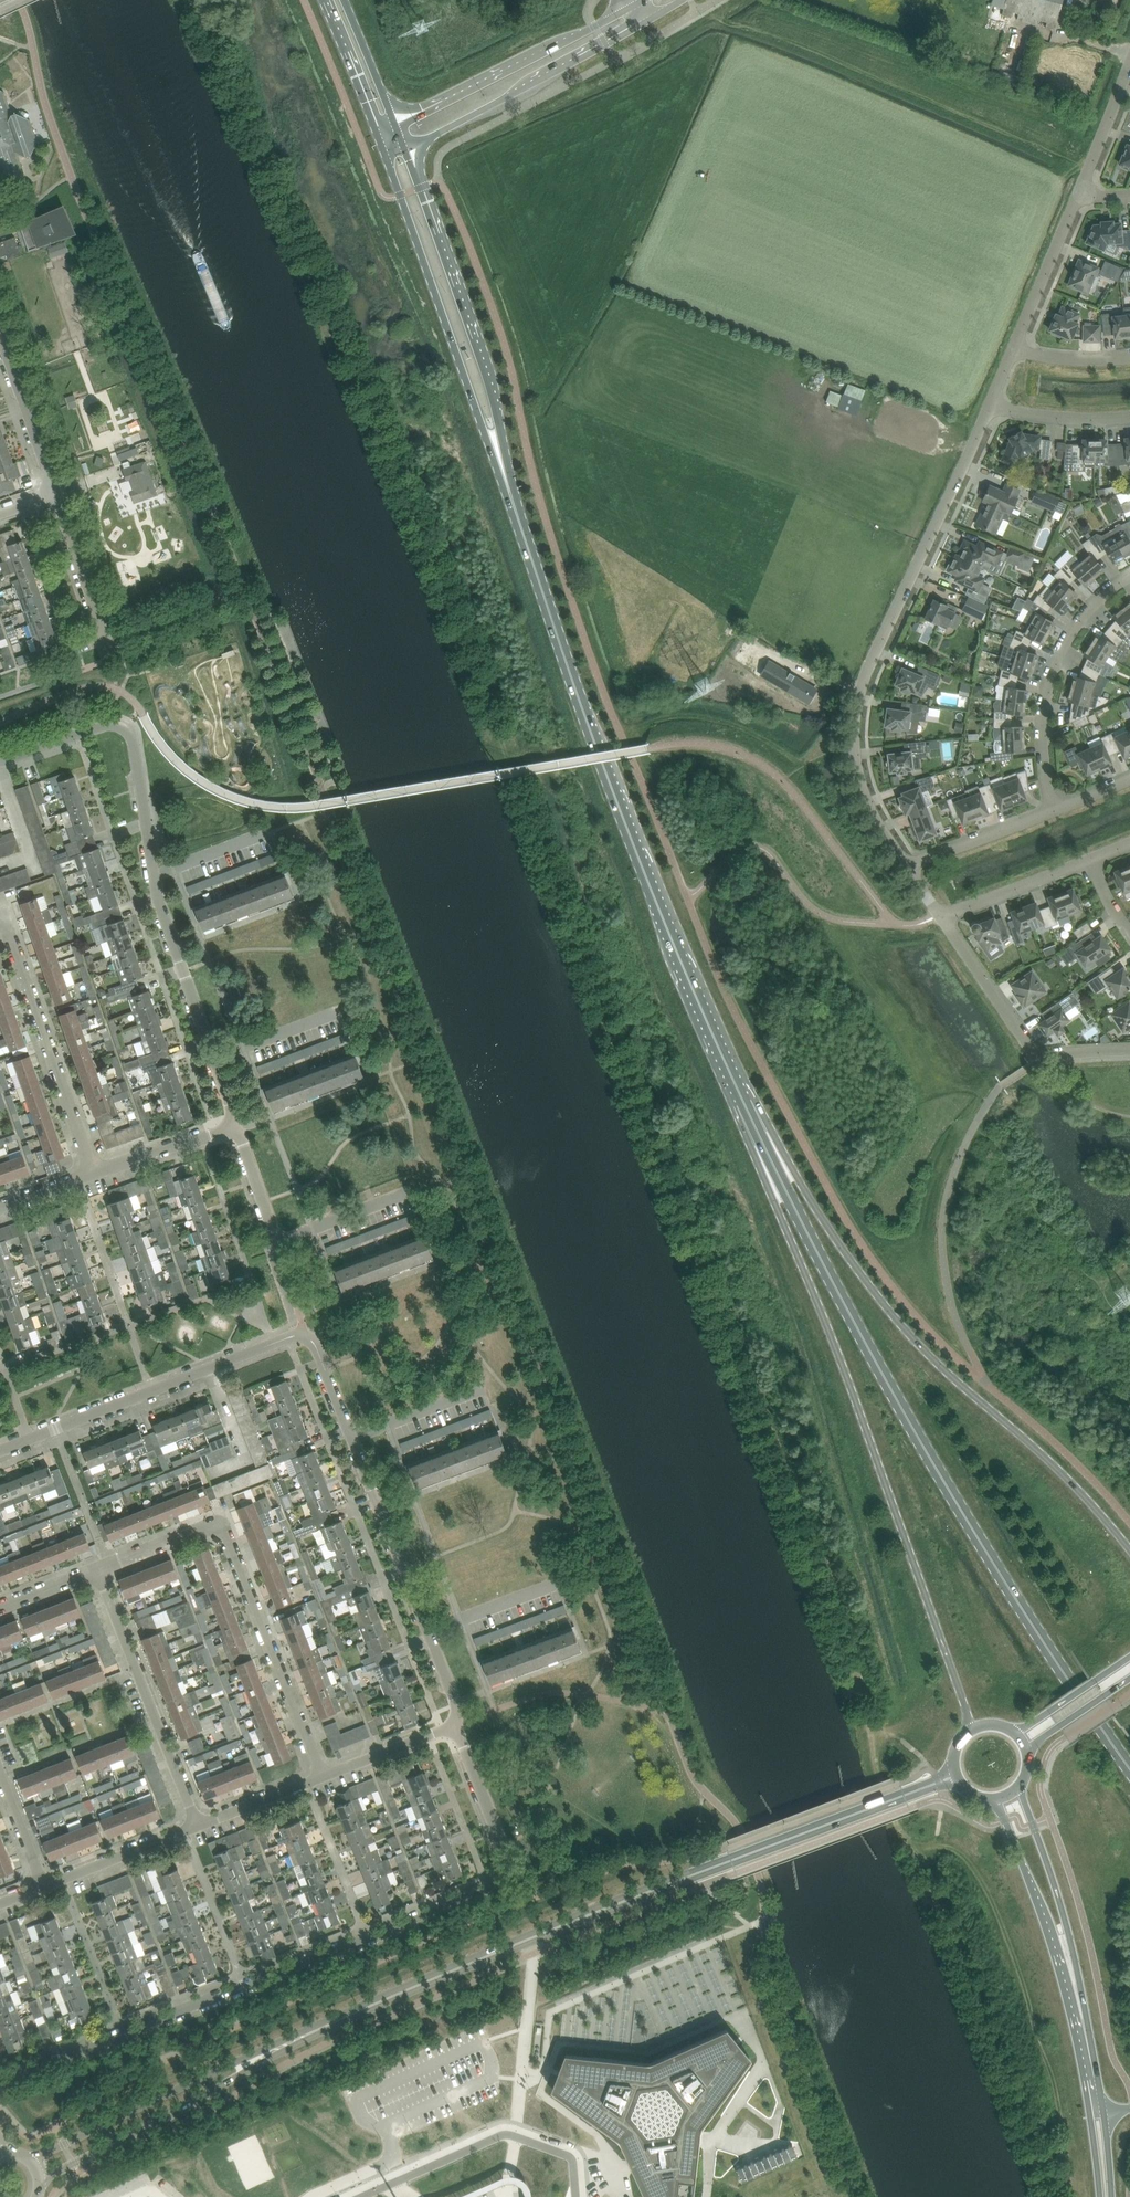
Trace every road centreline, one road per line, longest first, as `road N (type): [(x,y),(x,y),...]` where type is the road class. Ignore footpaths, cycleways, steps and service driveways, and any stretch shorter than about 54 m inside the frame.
road 1 (primary): [(1129,1769),(930,1456),(743,1101)]
road 2 (secondary): [(277,2048),(426,1982),(957,1776)]
road 3 (residential): [(0,2084),(493,1888),(508,1859),(454,1727)]
road 4 (primary): [(743,1101),(970,1732)]
road 5 (primary): [(743,1101),(661,910),(505,494)]
road 6 (primary): [(1129,1551),(1060,1472),(923,1351),(743,1101)]
road 7 (residential): [(906,861),(871,809),(857,768),(857,711),(990,404)]
road 8 (residential): [(454,1727),(457,1703),(313,1341),(303,1336)]
road 9 (residential): [(231,1127),(159,901),(123,728)]
road 10 (primary): [(383,146),(505,494)]
road 11 (primary): [(505,494),(492,388),(406,149)]
road 12 (residential): [(0,1449),(303,1336)]
road 13 (residential): [(196,1826),(97,1569)]
road 14 (secondary): [(39,2180),(217,2089),(277,2048)]
road 15 (tertiary): [(406,149),(647,22)]
road 16 (secondary): [(277,2048),(30,2159)]
road 17 (residential): [(316,1777),(219,1526)]
road 18 (residential): [(1053,812),(1043,730),(1049,680),(1084,613),(1129,576)]
road 19 (residential): [(93,1173),(3,925)]
road 20 (tertiary): [(626,9),(395,124)]
road 21 (residential): [(943,918),(1044,1055),(1129,1050)]
road 22 (secondary): [(1098,2115),(1065,1946)]
road 23 (residential): [(1014,347),(1080,191)]
road 24 (residential): [(55,493),(0,337)]
road 25 (secondary): [(1065,1946),(1021,1787)]
road 26 (secondary): [(992,1799),(1065,1946)]
road 27 (residential): [(43,1885),(196,1826)]
road 28 (primary): [(321,0),(383,146)]
road 29 (residential): [(943,918),(1090,859)]
road 30 (residential): [(109,639),(55,493)]
road 31 (residential): [(906,861),(1053,812)]
road 32 (residential): [(316,1777),(454,1727)]
road 33 (residential): [(93,1173),(231,1127)]
road 34 (residential): [(990,404),(1056,417),(1129,417)]
road 35 (residential): [(1080,191),(1129,62)]
road 36 (secondary): [(1129,1657),(1012,1730)]
road 37 (primary): [(395,124),(344,0)]
road 38 (residential): [(0,761),(107,724),(123,728)]
road 39 (residential): [(196,1826),(316,1777)]
road 40 (residential): [(97,1569),(219,1526)]
road 41 (secondary): [(1028,1751),(1129,1679)]
road 42 (residential): [(278,1241),(231,1127)]

